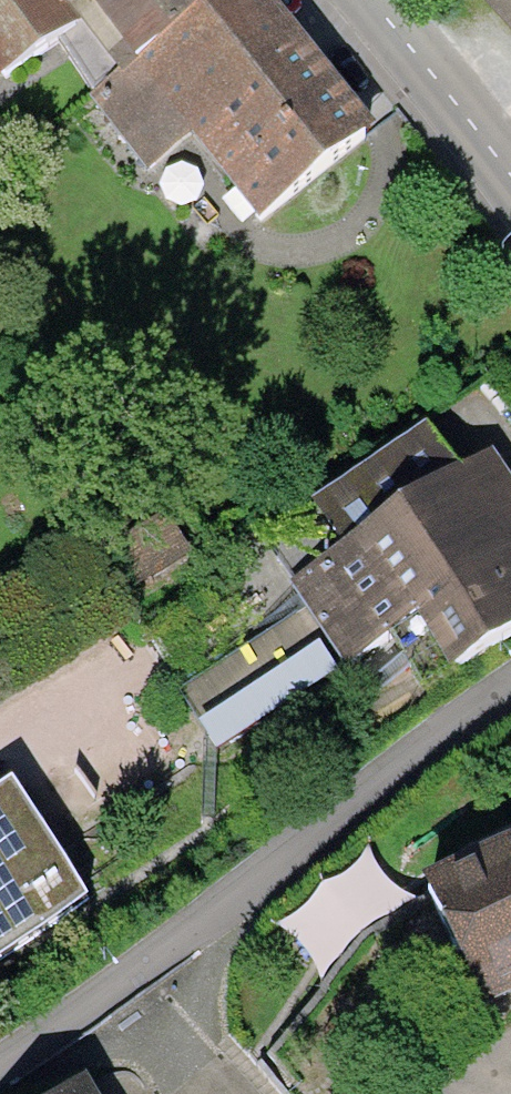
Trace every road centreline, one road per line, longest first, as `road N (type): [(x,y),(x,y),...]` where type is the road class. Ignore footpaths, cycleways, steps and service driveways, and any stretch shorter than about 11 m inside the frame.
road 1 (residential): [(510,697),(0,1057)]
road 2 (secondary): [(371,0),(510,179)]

